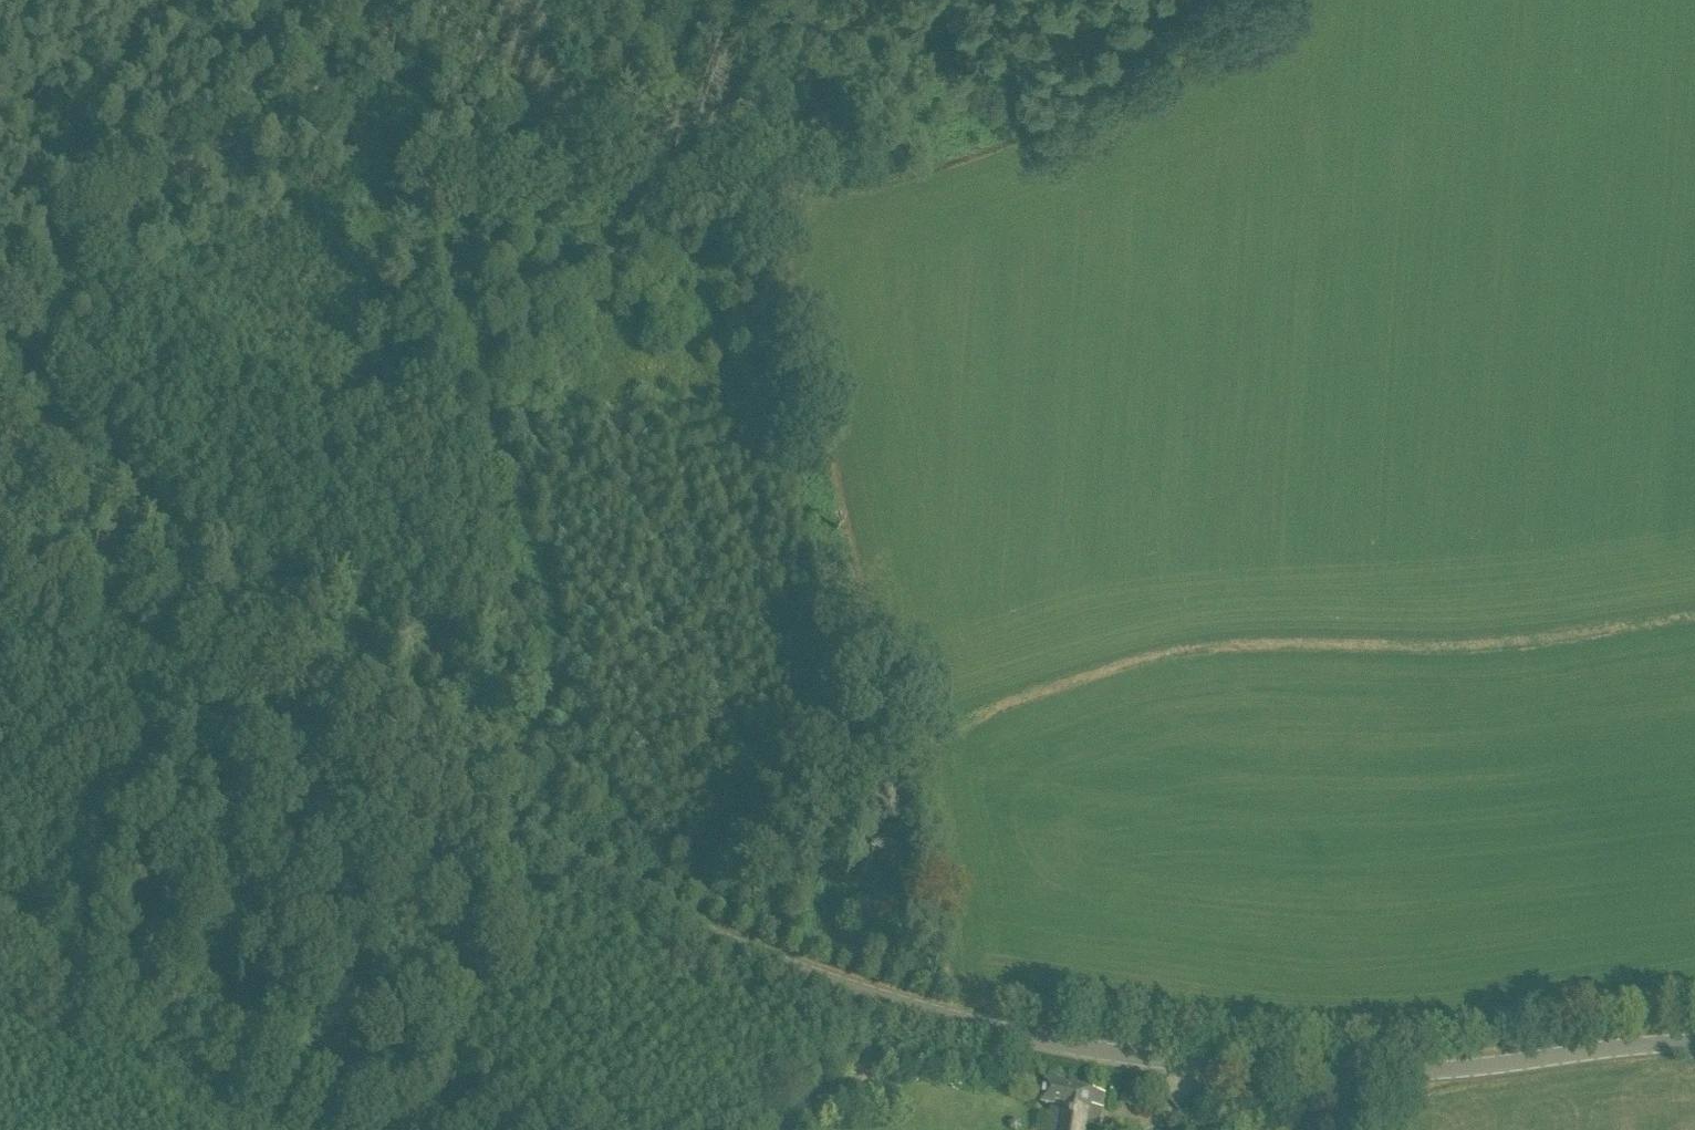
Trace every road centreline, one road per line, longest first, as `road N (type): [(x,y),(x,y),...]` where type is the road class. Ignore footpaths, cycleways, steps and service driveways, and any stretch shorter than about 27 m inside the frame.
road 1 (unclassified): [(1694,1043),(1368,1075),(1123,1053),(917,1005),(686,922),(0,588)]
road 2 (track): [(0,285),(403,0)]

